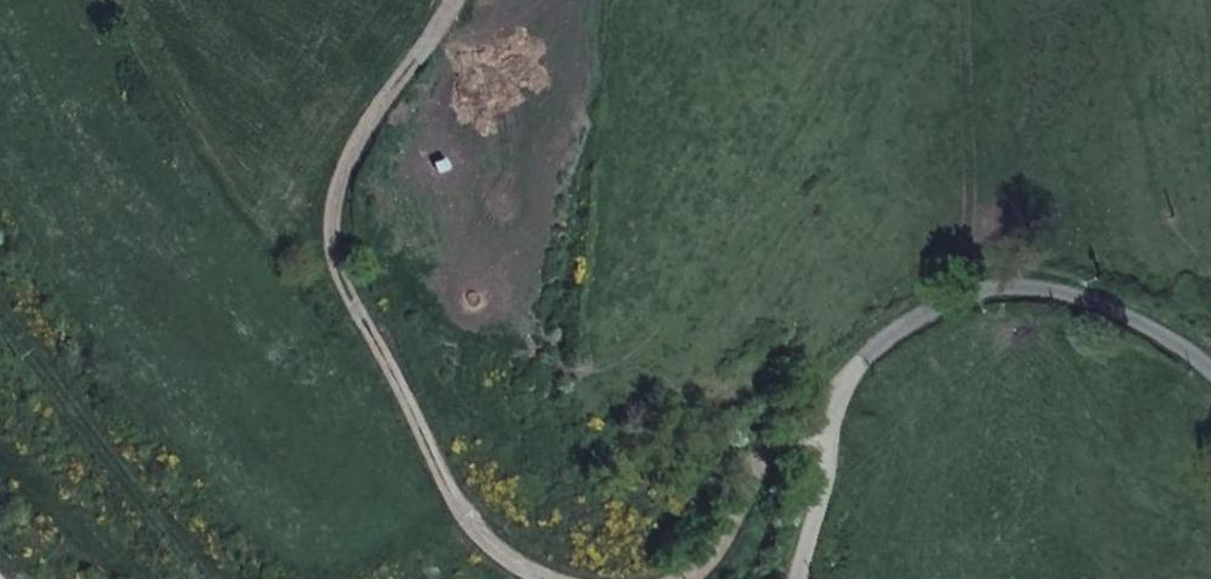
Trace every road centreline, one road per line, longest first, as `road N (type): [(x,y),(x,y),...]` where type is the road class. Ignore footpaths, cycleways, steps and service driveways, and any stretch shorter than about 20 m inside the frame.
road 1 (unclassified): [(806,578),(833,493),(836,432),(852,382),(899,335),(953,307),(1005,293),(1056,296),(1100,308),(1210,370)]

